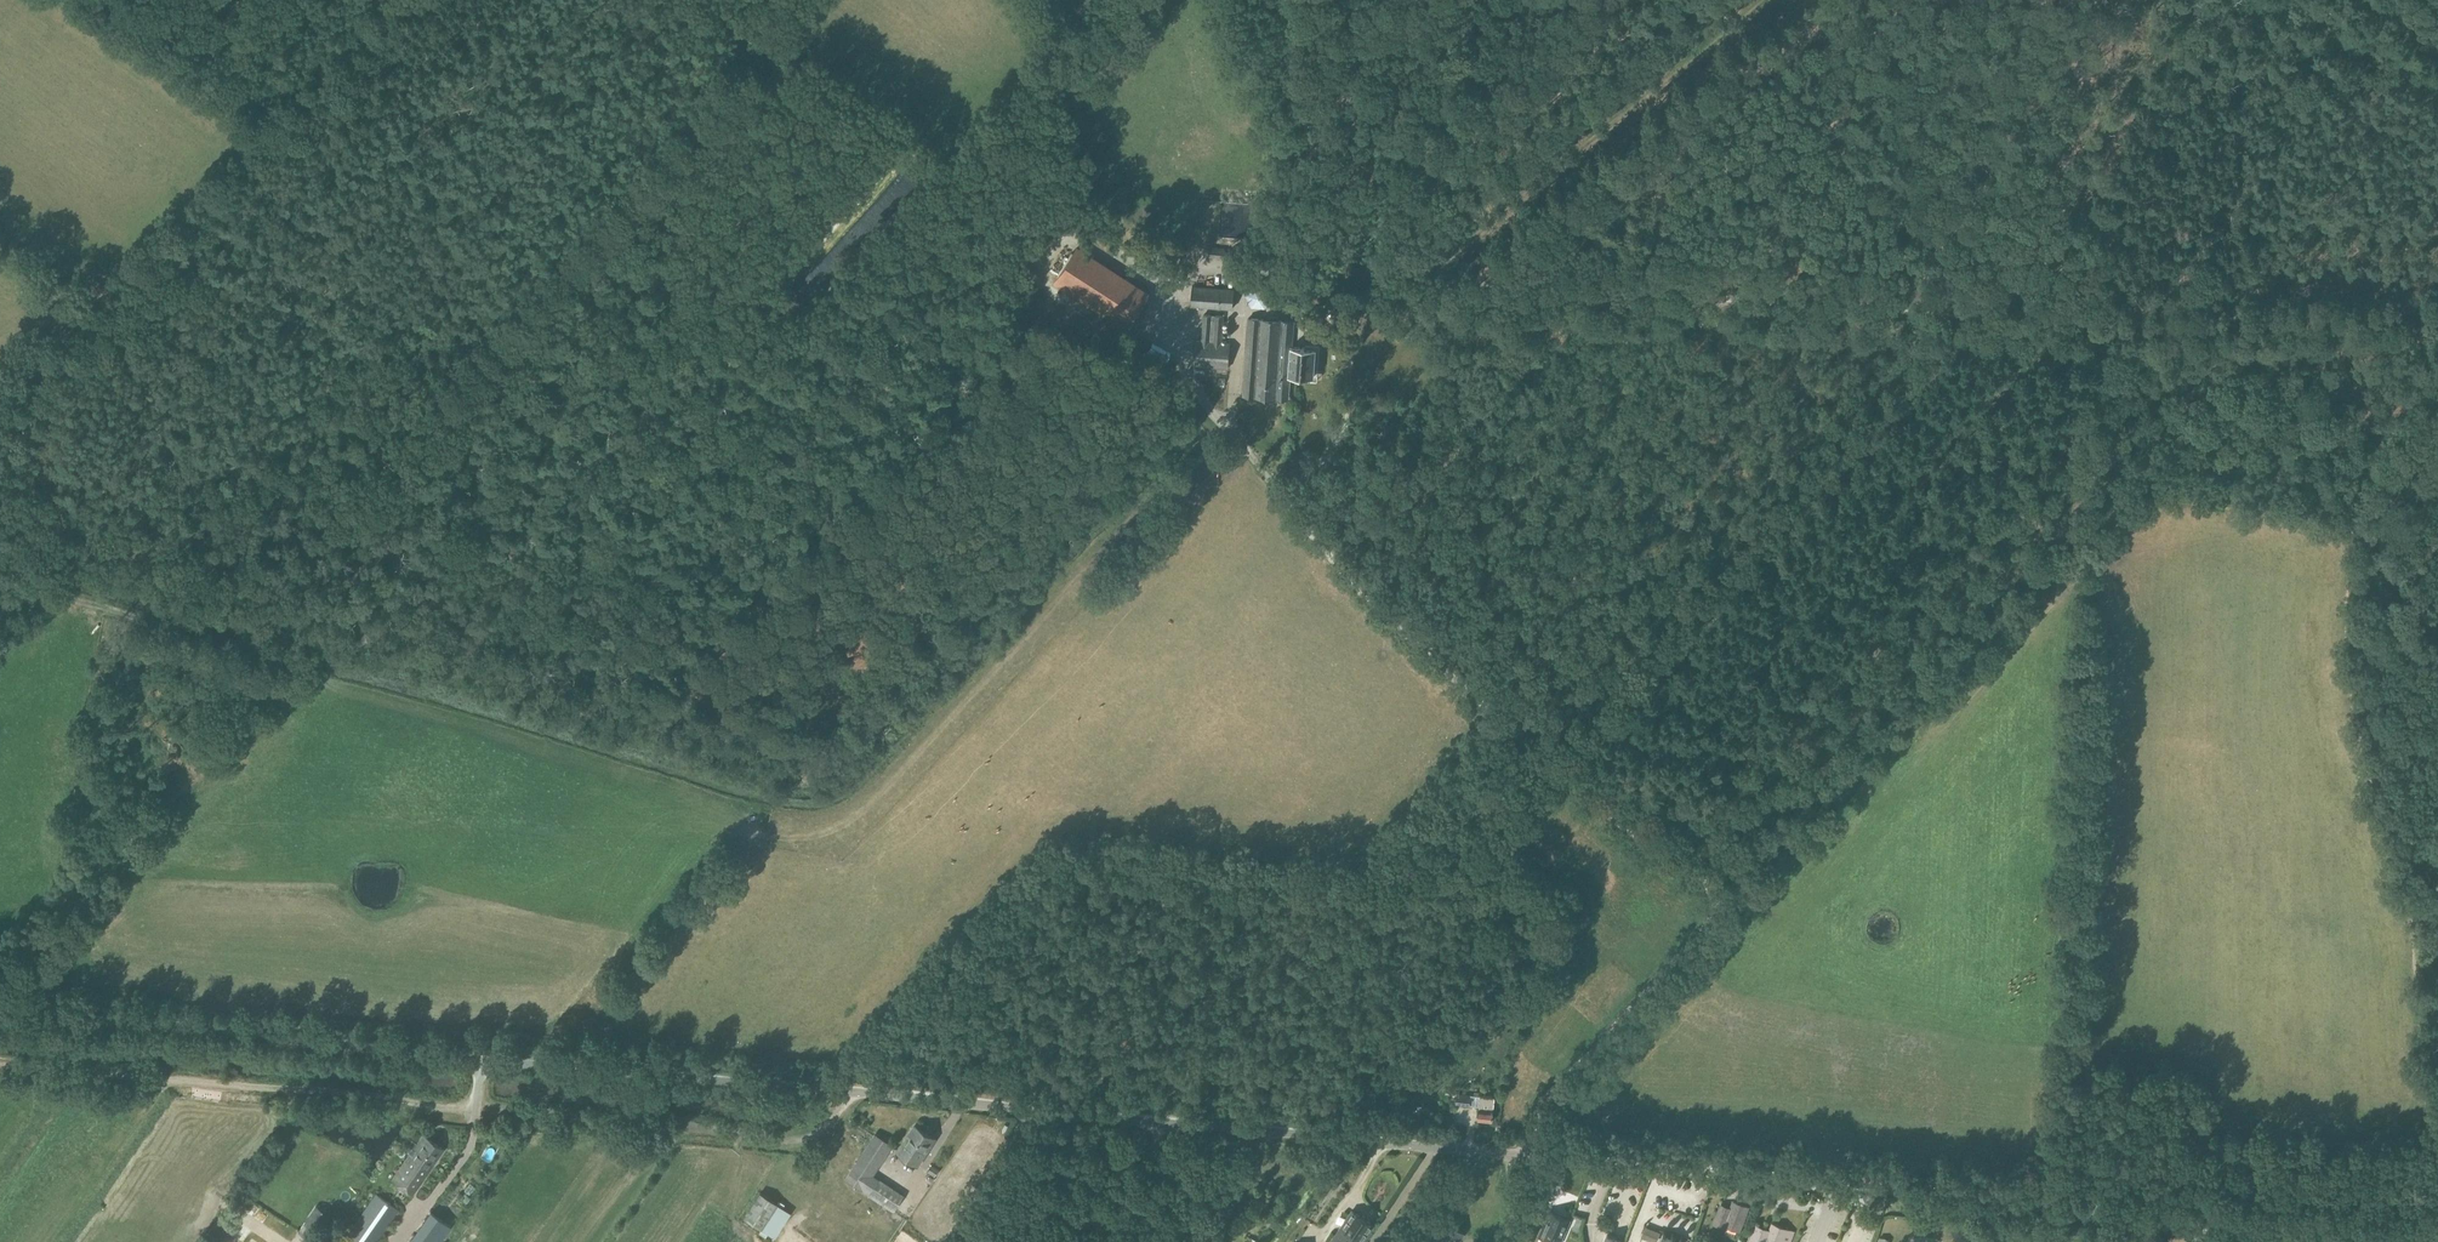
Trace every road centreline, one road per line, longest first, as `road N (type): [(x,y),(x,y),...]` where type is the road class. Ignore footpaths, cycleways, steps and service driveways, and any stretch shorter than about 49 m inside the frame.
road 1 (unclassified): [(2414,1241),(0,1015)]
road 2 (track): [(0,1064),(817,1136),(858,1095)]
road 3 (track): [(2437,314),(2085,326),(1725,297)]
road 4 (track): [(1433,660),(1611,822),(1728,899),(1552,1094),(1534,1155)]
road 5 (track): [(1180,265),(1189,378),(1348,577),(1433,660)]
road 6 (track): [(1725,297),(1723,353),(1433,660)]
road 7 (track): [(1767,0),(1427,283)]
road 8 (track): [(1725,297),(1286,269)]
road 9 (track): [(775,49),(949,166),(1118,262),(1138,262)]
road 10 (track): [(1321,0),(1313,107),(1289,190),(1286,269)]
road 11 (track): [(1067,65),(1138,262)]
road 12 (track): [(2437,608),(2401,562),(2387,524),(2392,485),(2437,440)]

